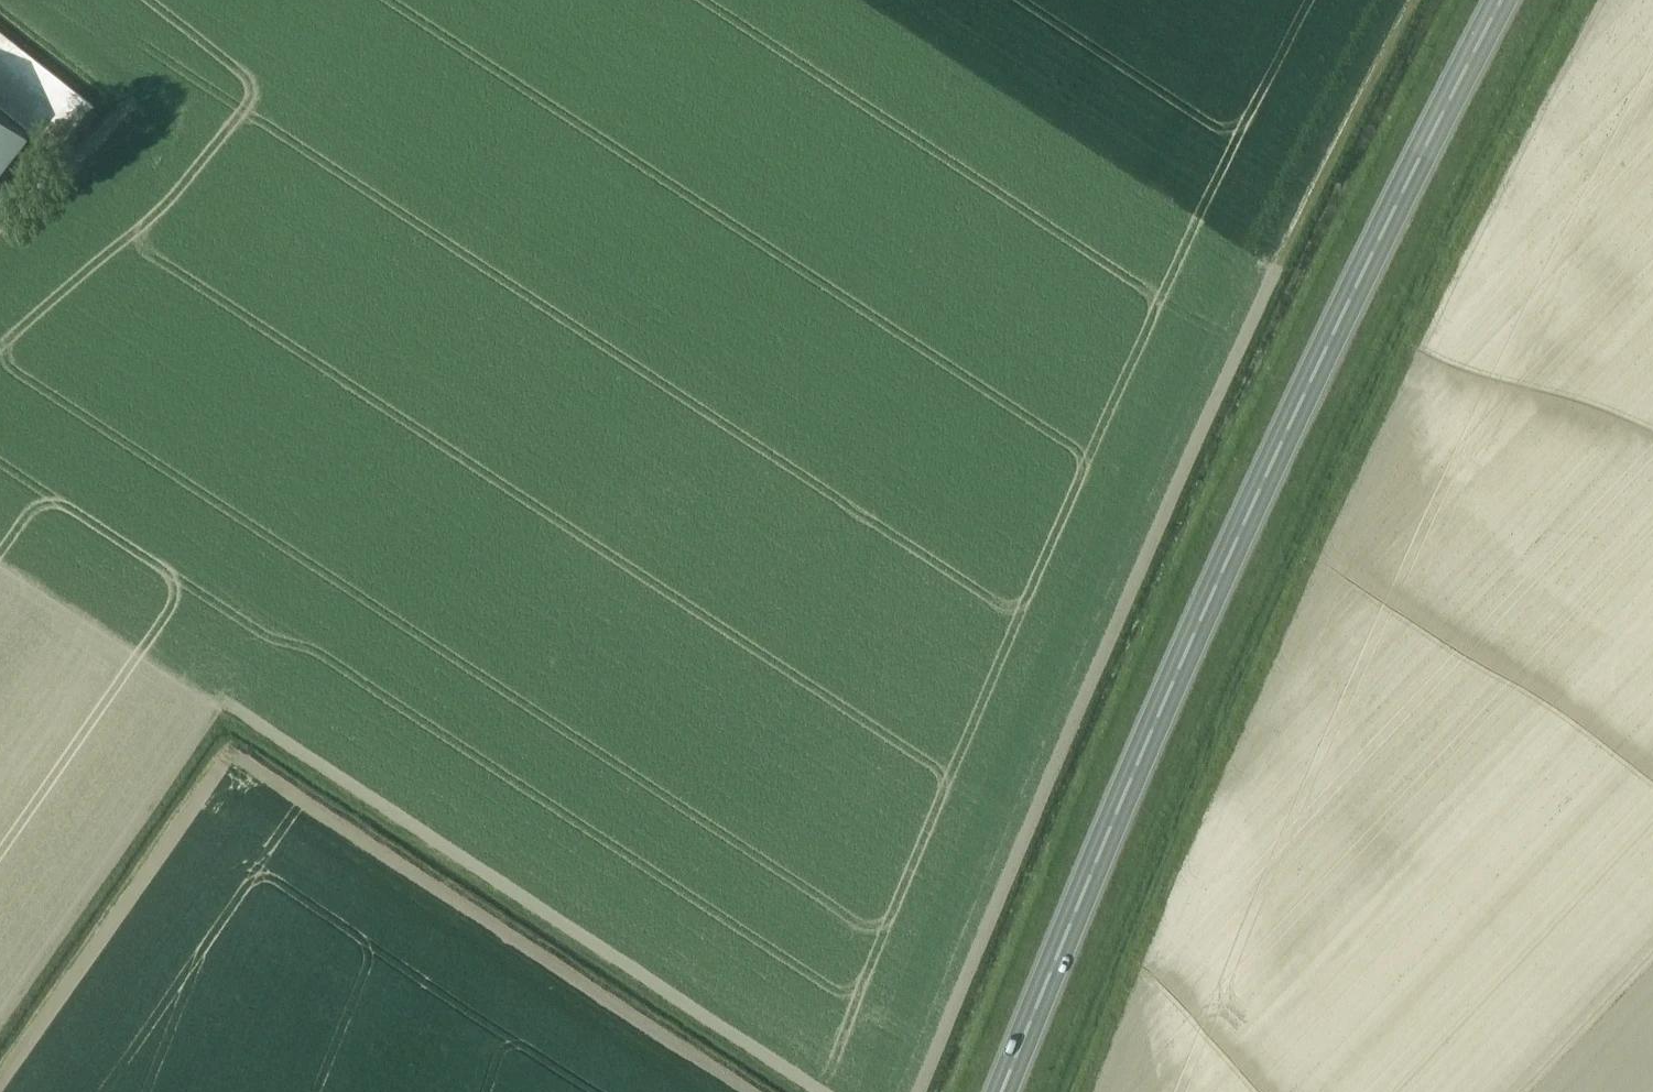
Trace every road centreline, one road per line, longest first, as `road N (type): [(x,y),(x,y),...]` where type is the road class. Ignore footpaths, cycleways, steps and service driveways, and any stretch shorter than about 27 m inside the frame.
road 1 (trunk): [(999,1091),(1129,776),(1408,168),(1496,0)]

